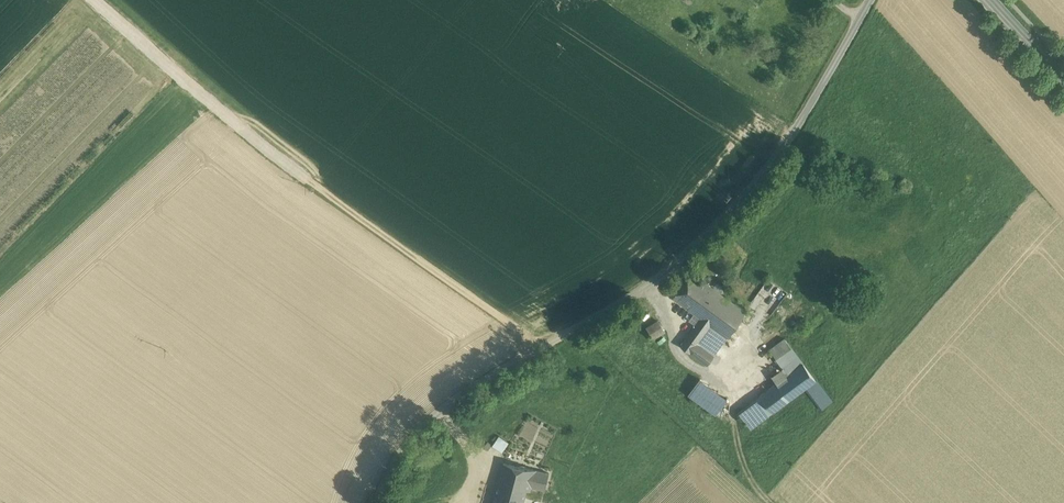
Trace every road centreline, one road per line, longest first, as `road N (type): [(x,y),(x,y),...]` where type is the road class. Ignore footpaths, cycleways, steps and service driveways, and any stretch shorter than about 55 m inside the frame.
road 1 (unclassified): [(869,0),(803,118),(736,204),(639,291),(428,422),(389,471),(377,502)]

